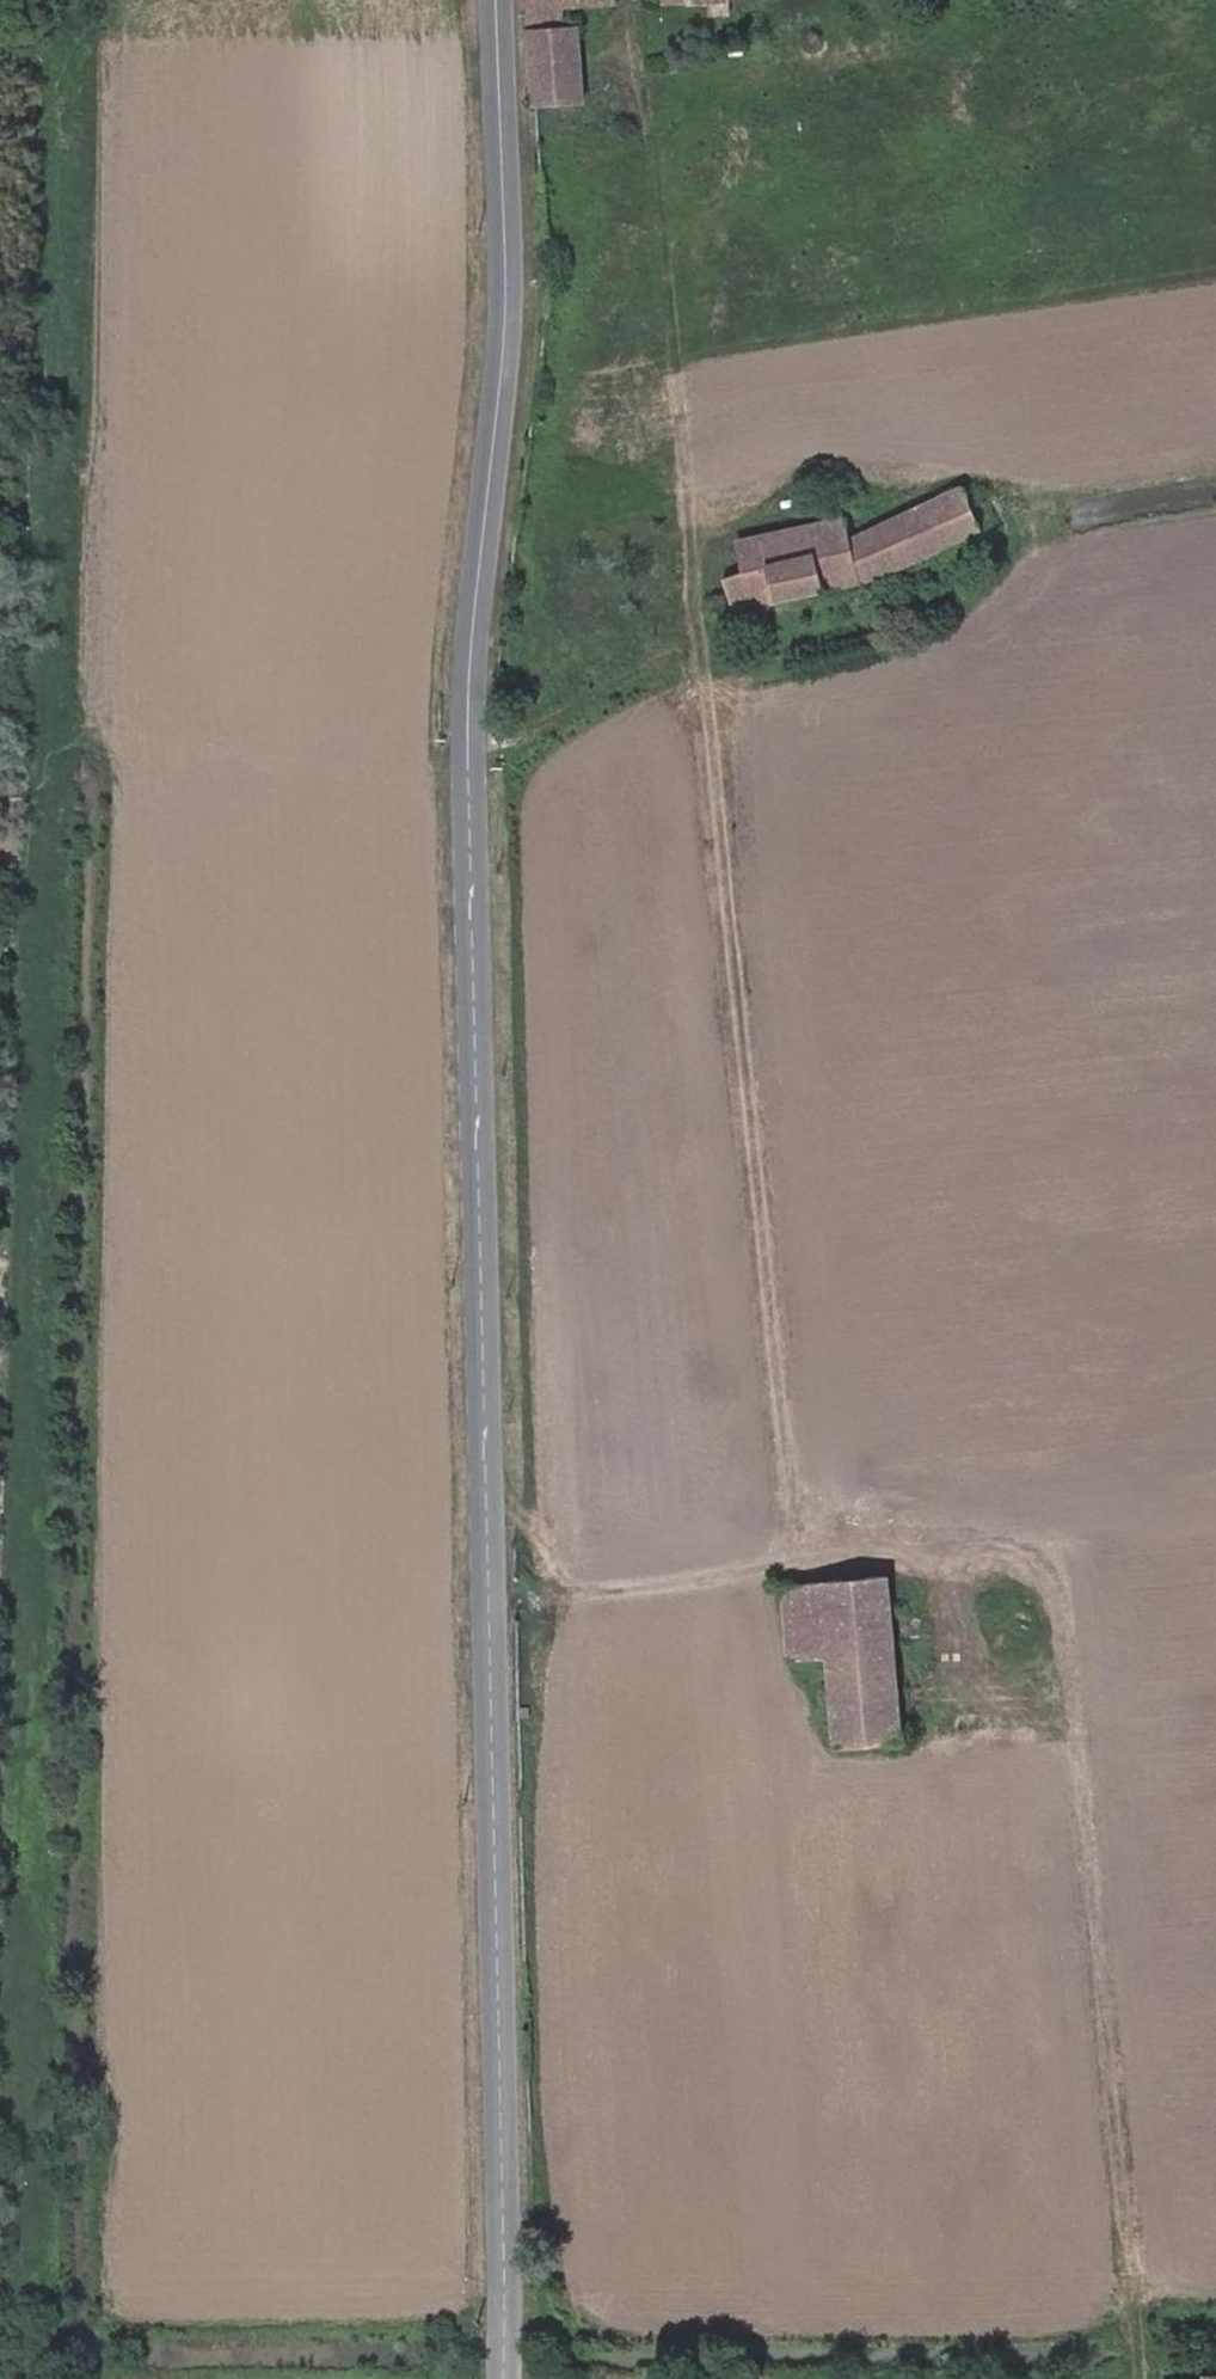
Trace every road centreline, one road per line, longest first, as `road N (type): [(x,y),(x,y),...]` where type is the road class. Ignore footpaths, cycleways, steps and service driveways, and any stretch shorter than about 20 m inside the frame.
road 1 (tertiary): [(495,0),(504,326),(469,719),(503,2378)]

